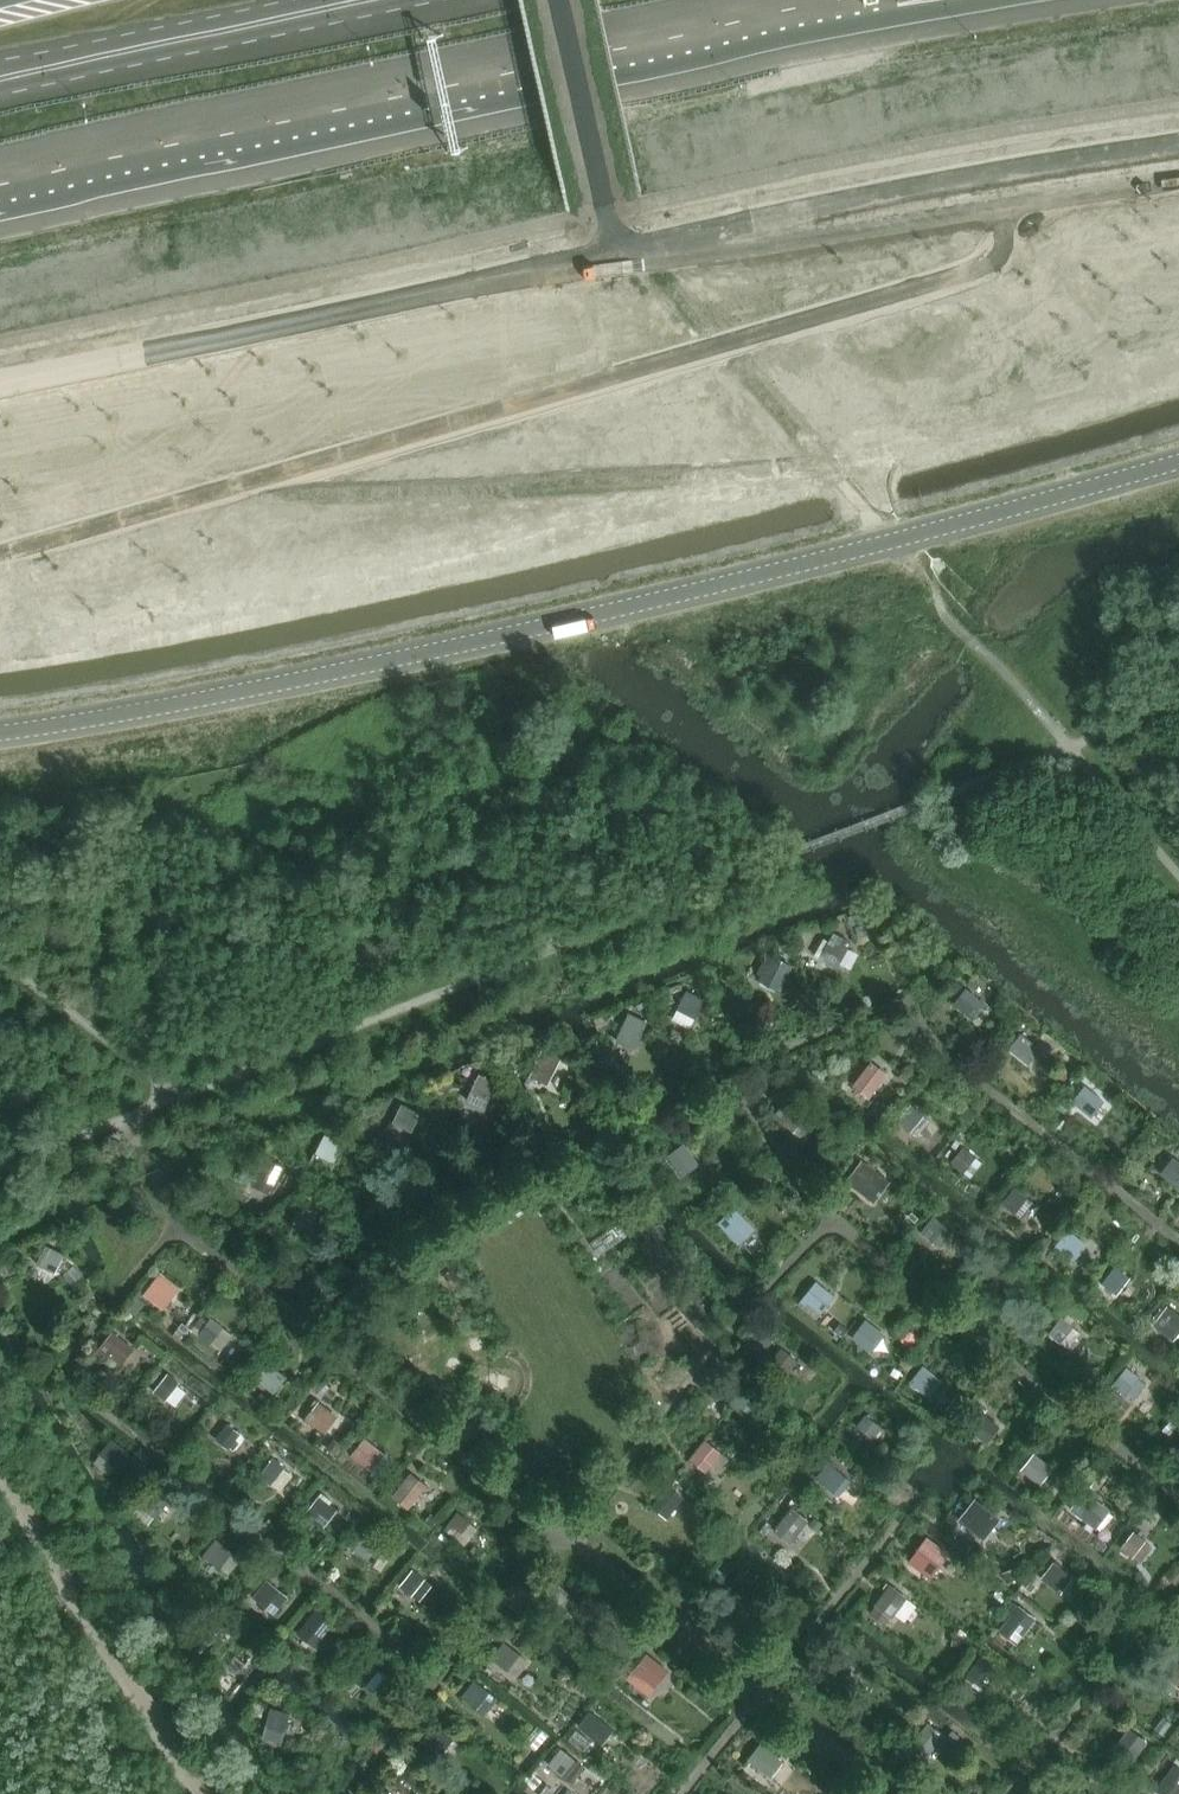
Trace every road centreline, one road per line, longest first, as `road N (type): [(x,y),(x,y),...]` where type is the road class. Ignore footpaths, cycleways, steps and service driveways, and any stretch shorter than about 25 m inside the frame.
road 1 (tertiary): [(1178,463),(500,639),(0,734)]
road 2 (motorway): [(0,176),(813,0)]
road 3 (motorway): [(395,0),(0,83)]

